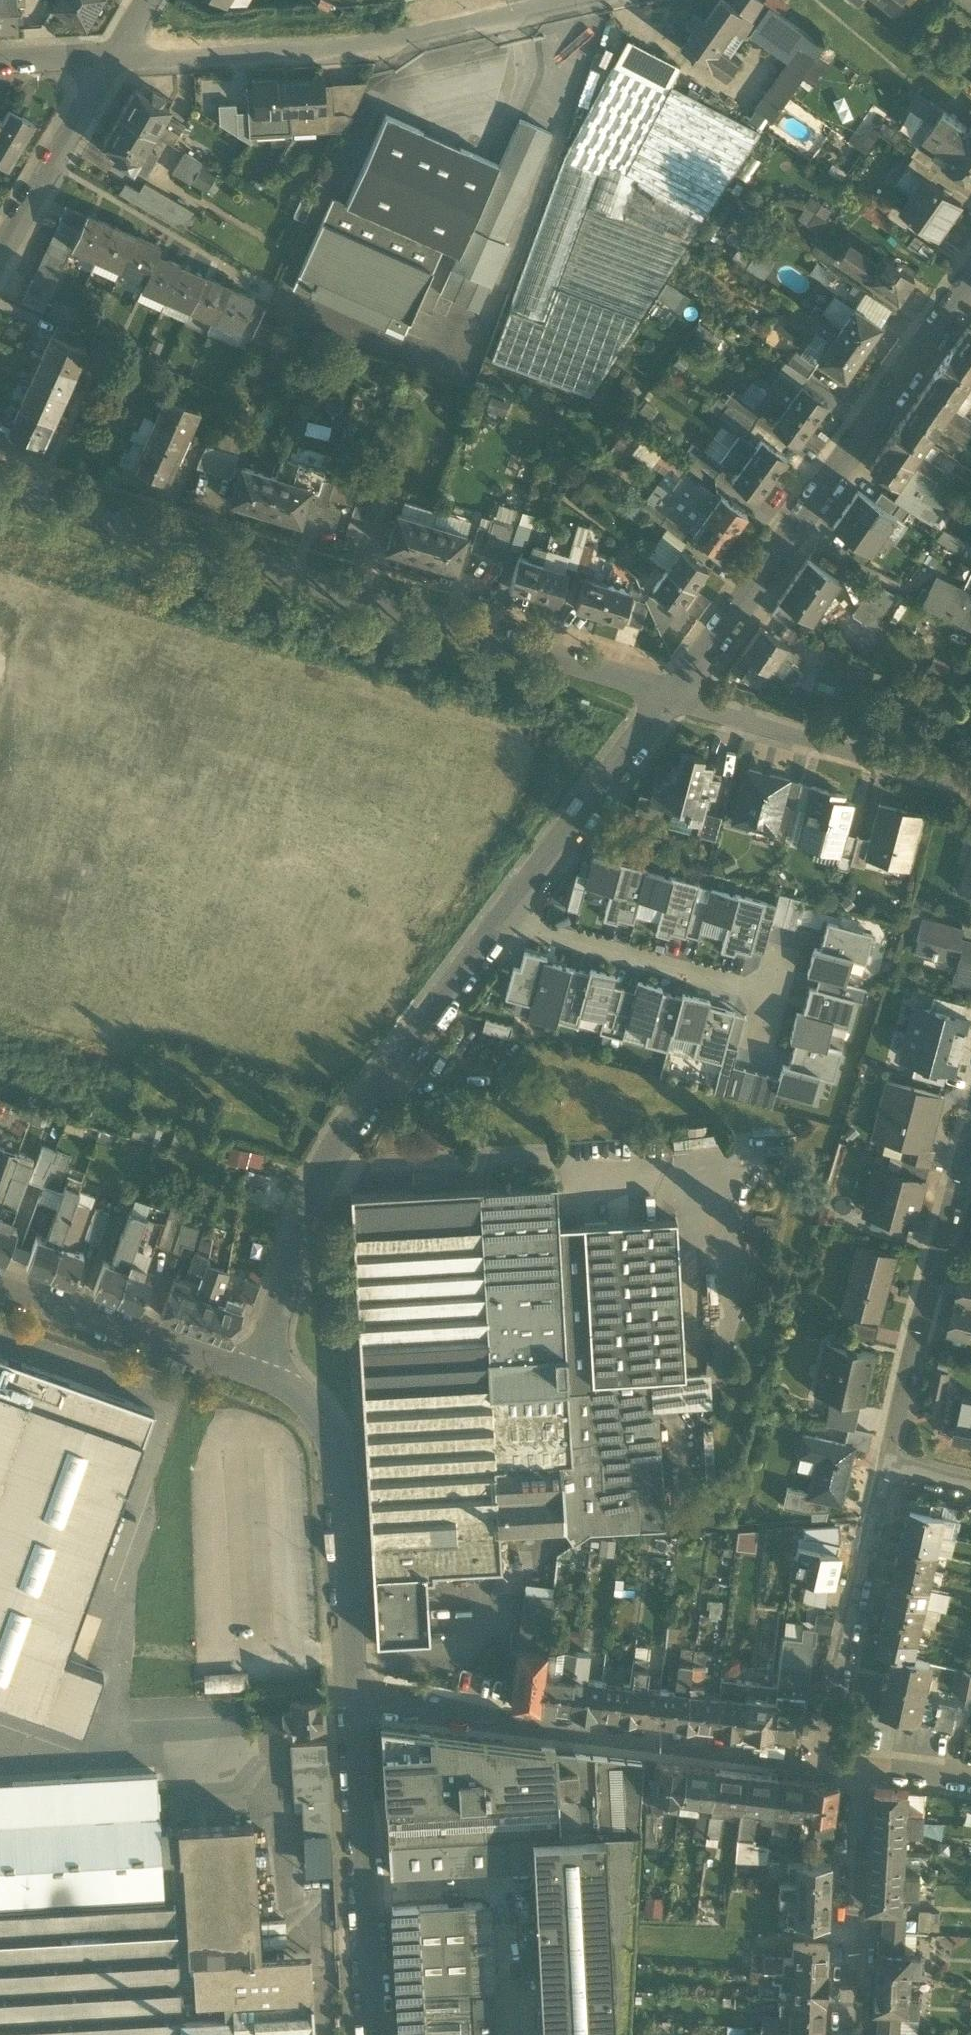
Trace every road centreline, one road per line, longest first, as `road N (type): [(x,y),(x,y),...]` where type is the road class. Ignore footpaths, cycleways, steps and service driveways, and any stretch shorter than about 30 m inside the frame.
road 1 (residential): [(0,486),(674,693)]
road 2 (residential): [(674,693),(970,278)]
road 3 (residential): [(260,1362),(304,1223),(339,1145),(504,921)]
road 4 (residential): [(822,1763),(349,1699)]
road 5 (residential): [(121,57),(420,31),(549,0)]
road 6 (residential): [(349,1699),(330,1427),(304,1392),(260,1362)]
road 7 (residential): [(366,2034),(349,1699)]
road 8 (residential): [(674,693),(970,778)]
road 9 (residential): [(887,1474),(957,1179)]
road 10 (residential): [(822,1763),(887,1474)]
road 11 (residential): [(504,921),(674,693)]
road 12 (residential): [(504,921),(775,996)]
road 13 (residential): [(0,1284),(148,1335),(260,1362)]
road 14 (residential): [(860,1768),(844,2034)]
road 15 (residential): [(121,57),(0,260)]
road 16 (residential): [(0,62),(121,57)]

